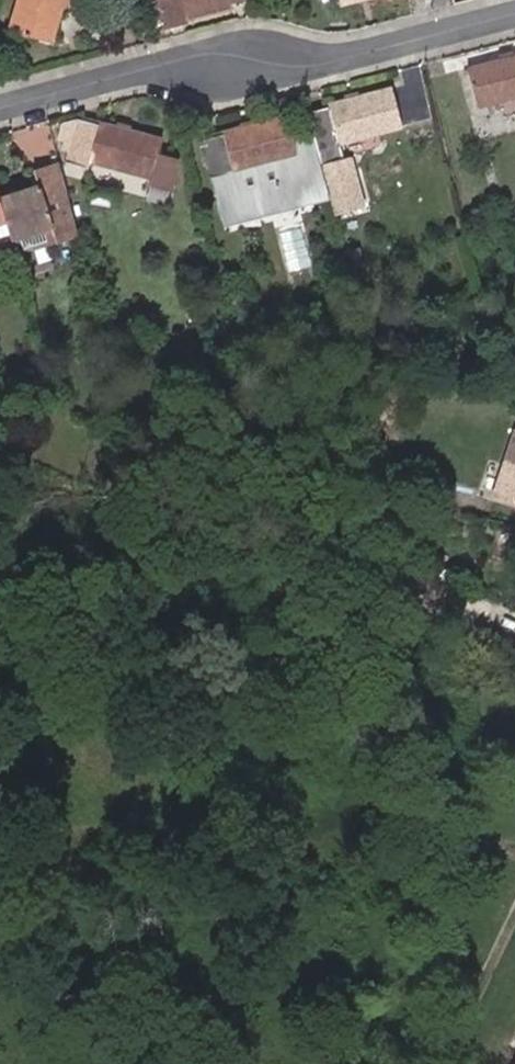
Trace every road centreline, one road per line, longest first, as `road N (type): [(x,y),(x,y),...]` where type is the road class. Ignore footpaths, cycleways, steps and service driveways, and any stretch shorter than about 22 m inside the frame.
road 1 (residential): [(514,11),(338,57),(228,48),(179,53),(0,104)]

